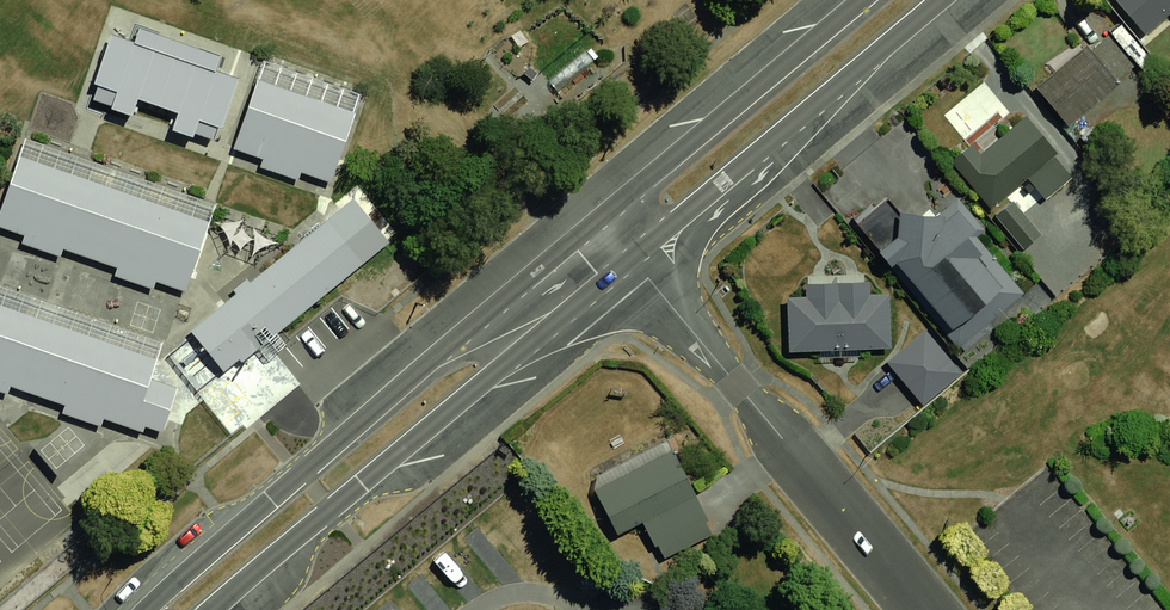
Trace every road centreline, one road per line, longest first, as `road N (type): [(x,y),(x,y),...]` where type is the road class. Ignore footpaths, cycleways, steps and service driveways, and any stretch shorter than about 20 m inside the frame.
road 1 (trunk): [(148,609),(598,219)]
road 2 (trunk): [(631,259),(212,609)]
road 3 (residential): [(631,259),(924,609)]
road 4 (trunk): [(943,0),(631,259)]
road 5 (trunk): [(598,219),(860,0)]

